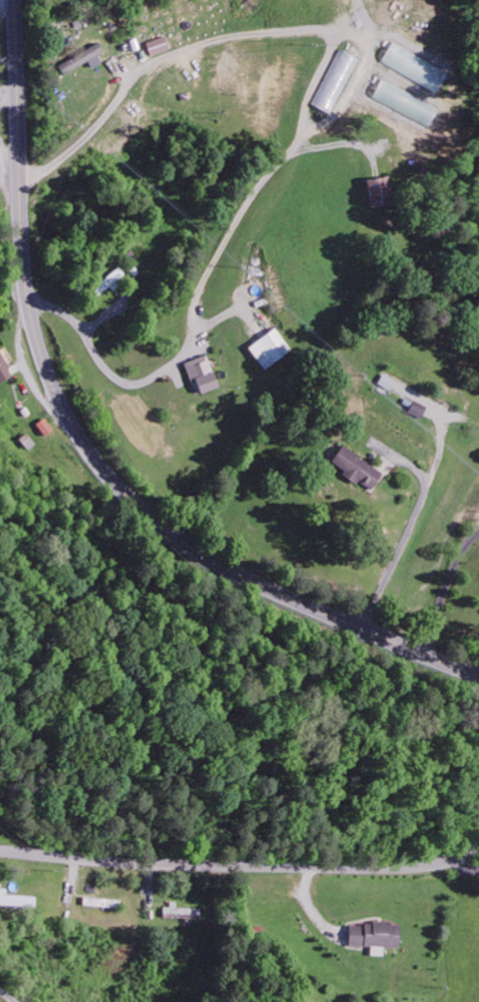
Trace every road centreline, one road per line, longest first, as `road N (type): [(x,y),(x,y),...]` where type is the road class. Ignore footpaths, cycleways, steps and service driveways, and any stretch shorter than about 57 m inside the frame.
road 1 (secondary): [(478,676),(196,551),(98,462),(54,386),(29,306),(17,227),(14,0)]
road 2 (residential): [(0,850),(396,870),(440,865),(478,848)]

